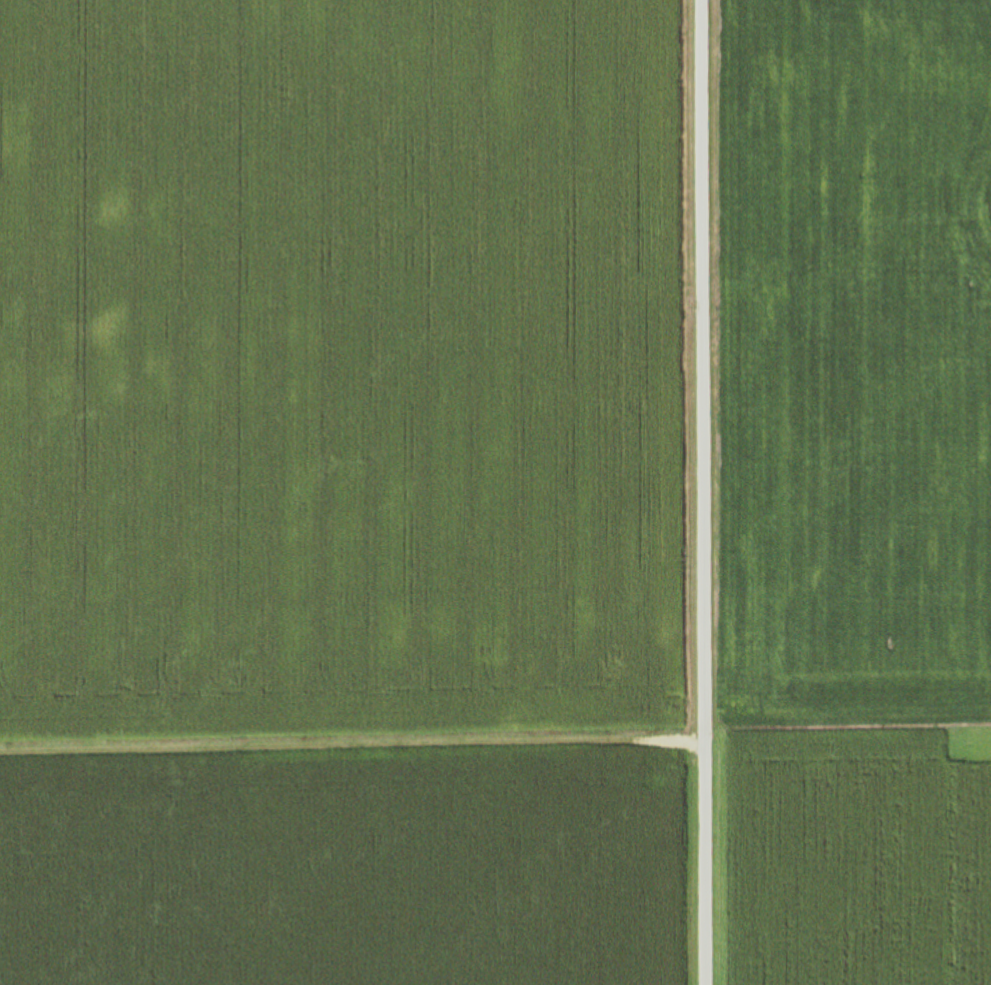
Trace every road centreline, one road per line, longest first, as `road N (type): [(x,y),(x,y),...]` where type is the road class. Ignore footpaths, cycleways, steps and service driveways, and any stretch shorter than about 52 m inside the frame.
road 1 (residential): [(696,984),(704,0)]

